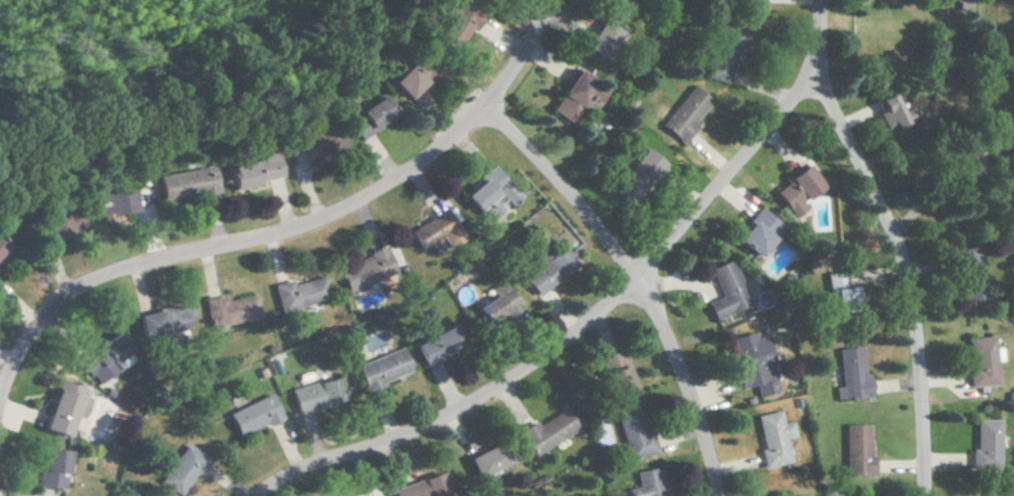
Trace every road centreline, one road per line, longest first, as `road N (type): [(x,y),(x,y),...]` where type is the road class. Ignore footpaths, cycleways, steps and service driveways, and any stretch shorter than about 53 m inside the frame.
road 1 (residential): [(827,0),(822,79),(596,320),(484,398),(301,467),(255,495)]
road 2 (residential): [(549,0),(483,108),(366,194),(268,230),(104,273),(57,295),(0,376)]
road 3 (residential): [(483,108),(555,179),(638,281),(681,363),(724,495)]
road 4 (residential): [(822,79),(896,227),(917,290),(933,495)]

